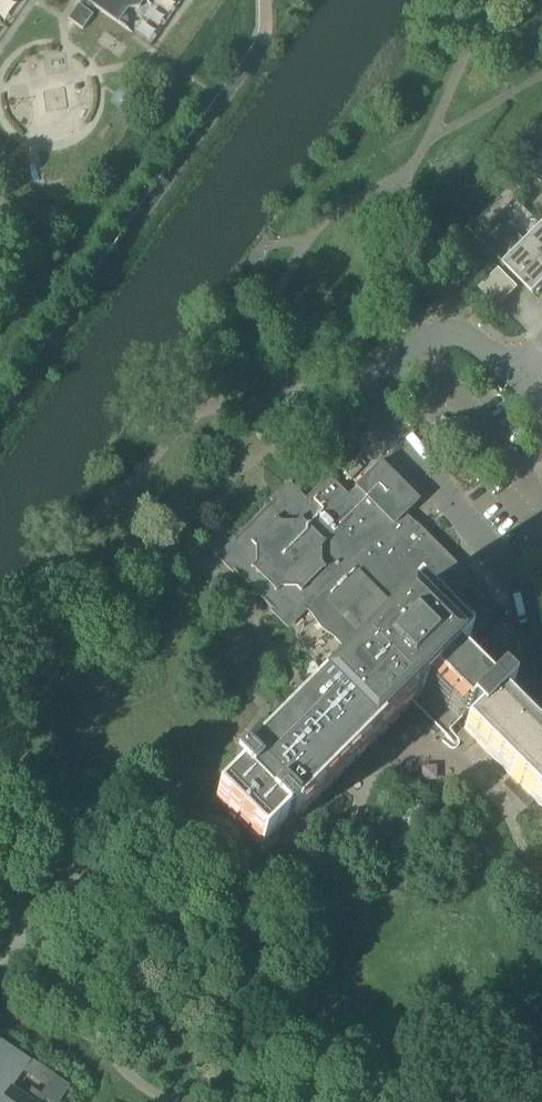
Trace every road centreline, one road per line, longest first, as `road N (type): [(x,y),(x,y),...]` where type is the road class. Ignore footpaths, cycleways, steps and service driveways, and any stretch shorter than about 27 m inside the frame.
road 1 (residential): [(513,379),(467,341),(437,333),(396,356),(373,389),(378,423),(498,551),(526,598),(541,662)]

